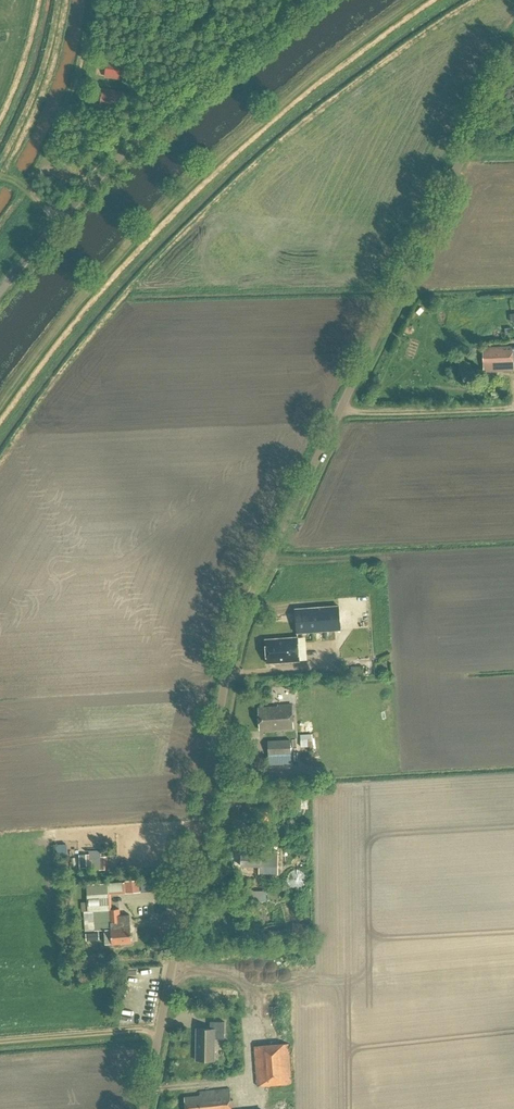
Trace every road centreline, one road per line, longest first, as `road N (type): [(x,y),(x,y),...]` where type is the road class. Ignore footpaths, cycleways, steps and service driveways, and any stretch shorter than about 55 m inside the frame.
road 1 (unclassified): [(148,1108),(248,606),(513,49)]
road 2 (track): [(413,0),(245,127),(182,188),(62,320),(0,403)]
road 3 (unclassified): [(0,294),(45,233),(182,87),(305,0)]
road 4 (track): [(340,410),(513,408)]
road 5 (track): [(162,1031),(0,1043)]

